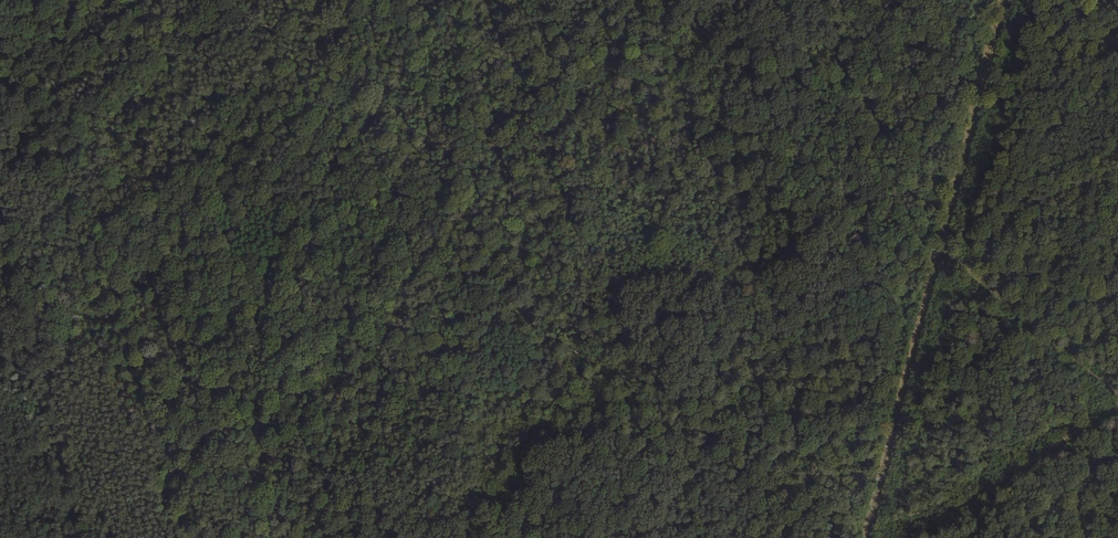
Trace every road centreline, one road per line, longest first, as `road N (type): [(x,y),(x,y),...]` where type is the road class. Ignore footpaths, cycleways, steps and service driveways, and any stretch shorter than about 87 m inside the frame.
road 1 (track): [(1117,411),(914,537)]

